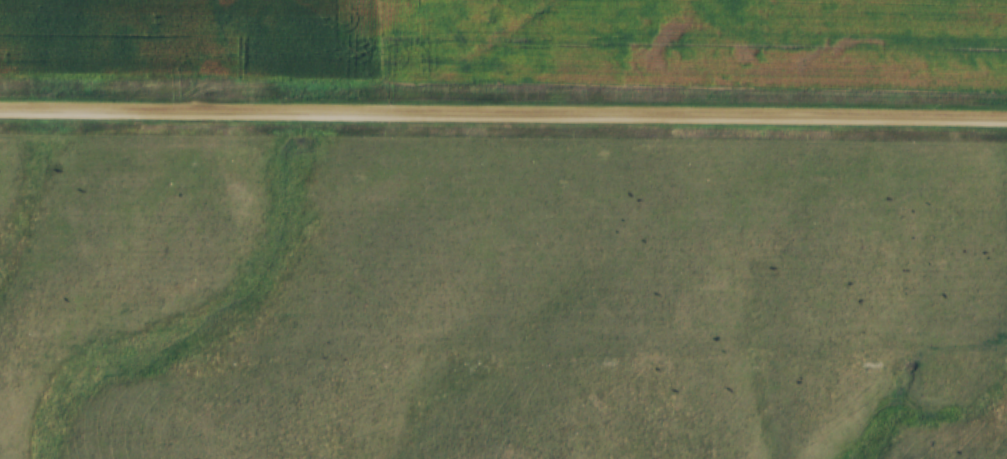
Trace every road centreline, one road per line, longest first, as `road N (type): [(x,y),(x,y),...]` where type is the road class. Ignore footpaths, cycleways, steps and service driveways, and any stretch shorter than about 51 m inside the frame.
road 1 (residential): [(0,112),(1006,122)]

